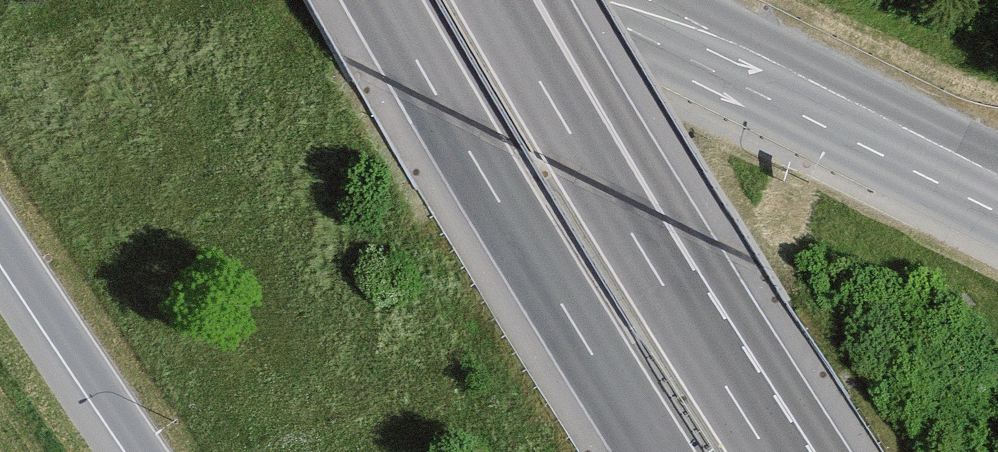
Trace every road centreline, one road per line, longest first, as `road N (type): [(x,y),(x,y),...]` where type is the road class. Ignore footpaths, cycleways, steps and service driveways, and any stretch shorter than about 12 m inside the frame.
road 1 (motorway): [(772,451),(501,0)]
road 2 (motorway): [(837,451),(566,0)]
road 3 (motorway): [(381,0),(651,451)]
road 4 (tertiary): [(605,0),(997,194)]
road 5 (motorway): [(0,236),(143,451)]

